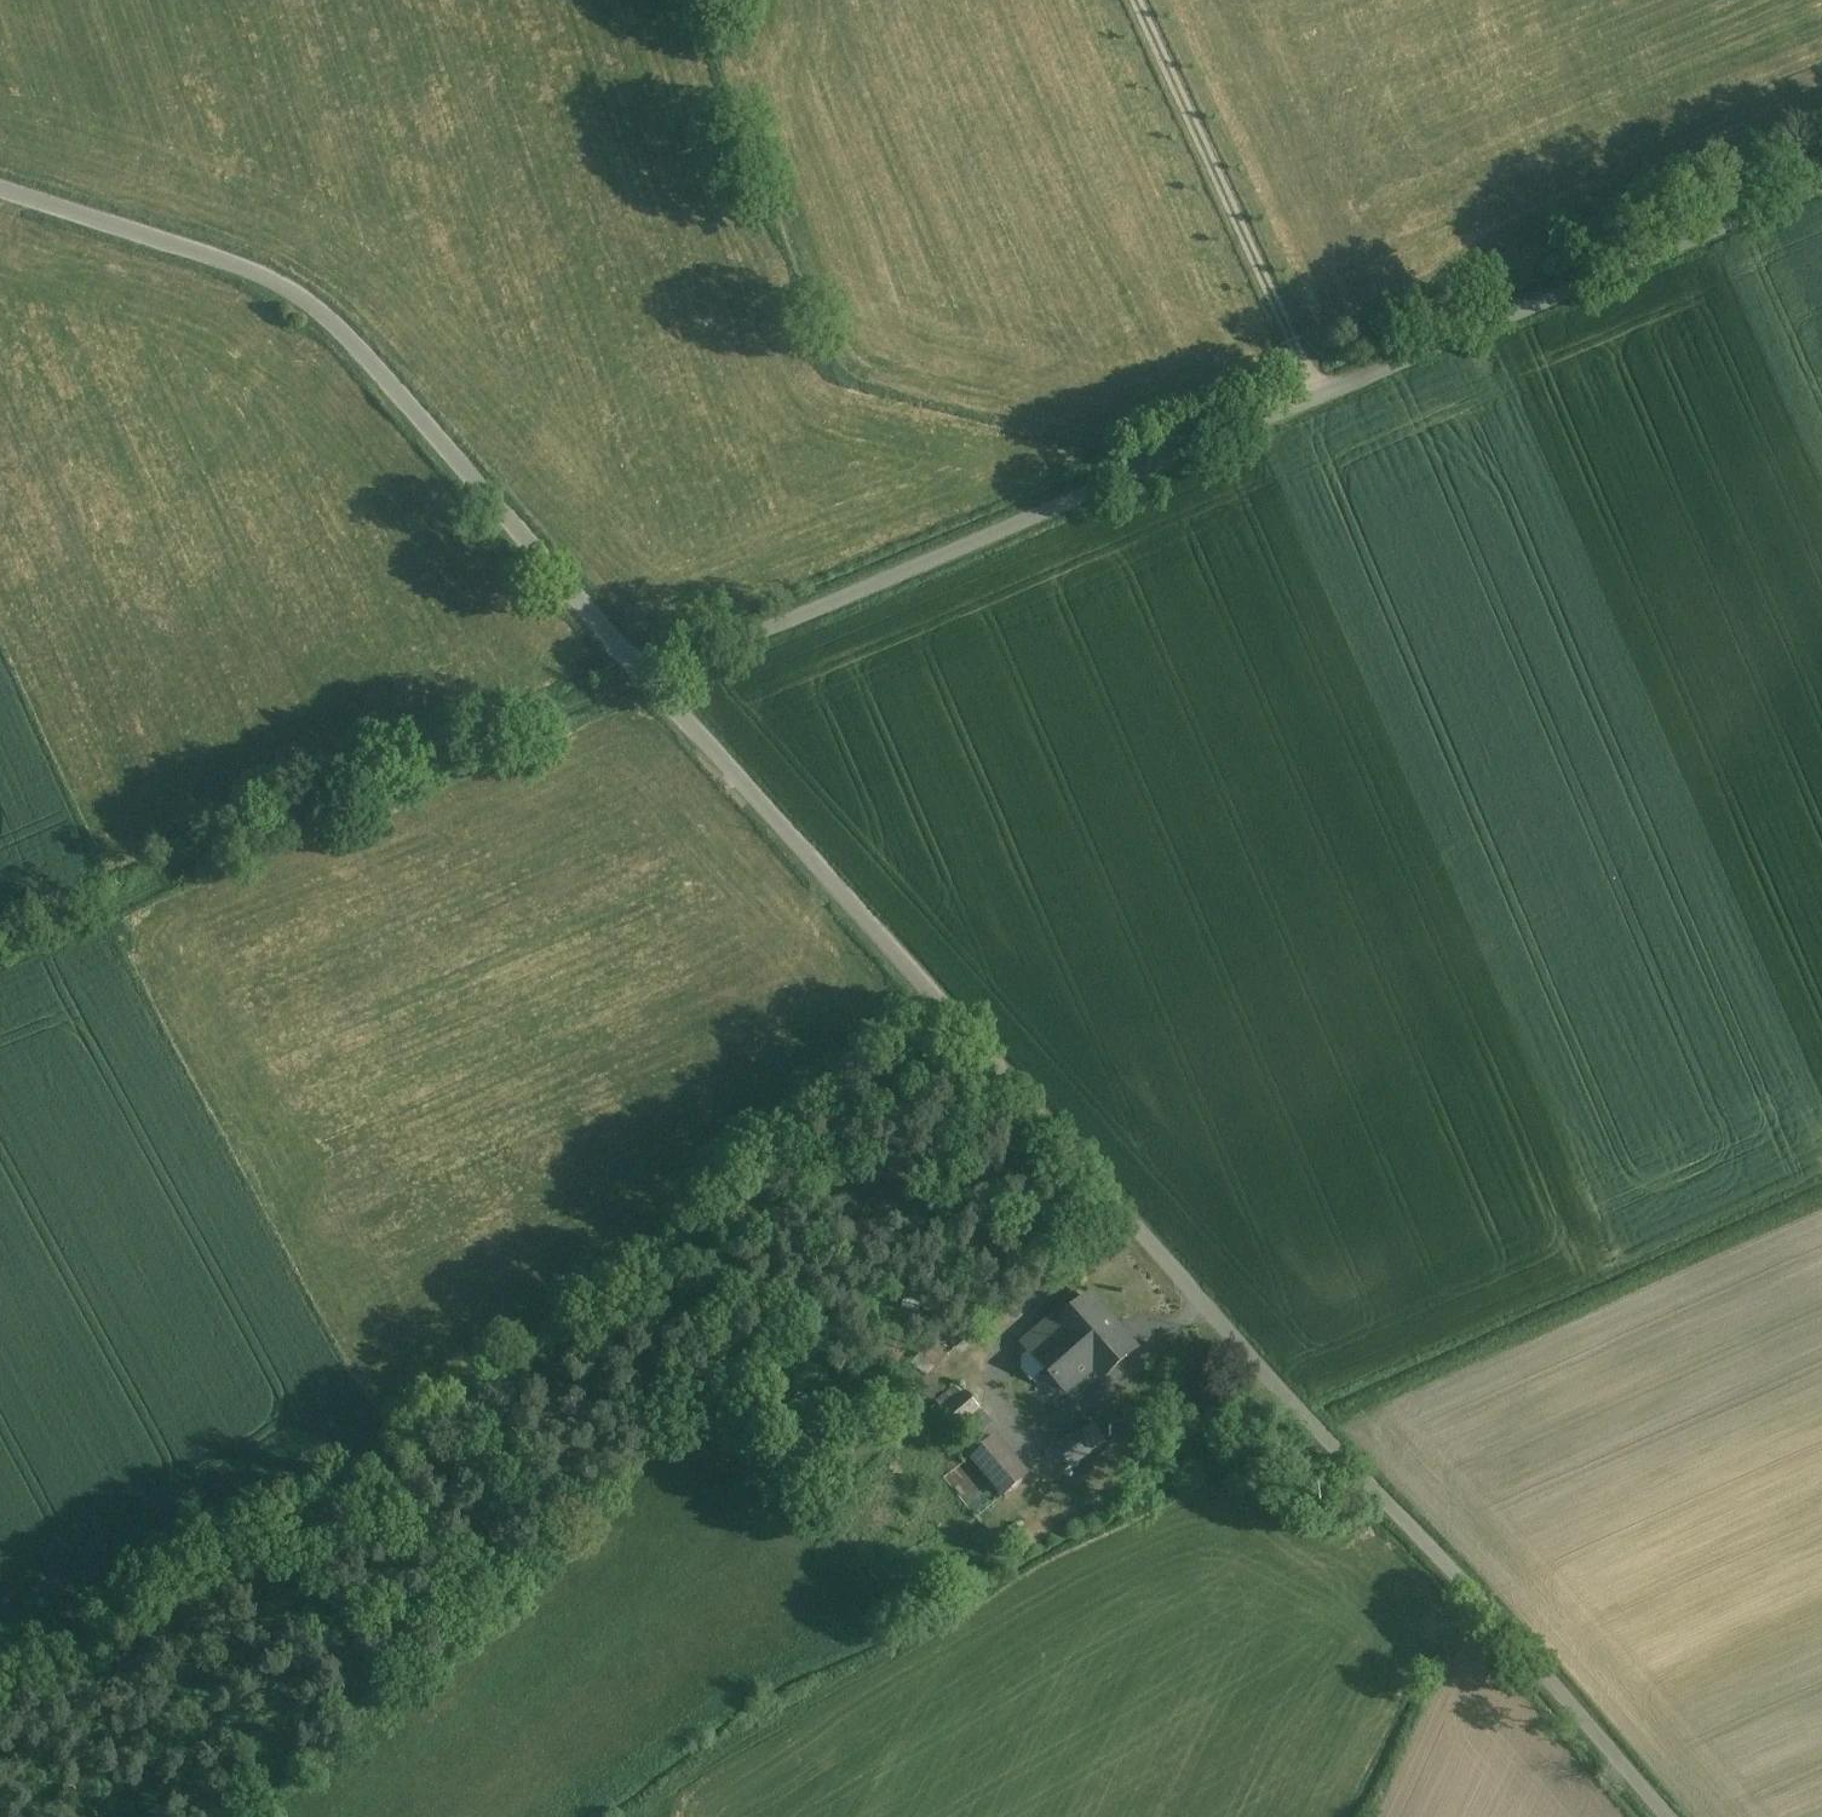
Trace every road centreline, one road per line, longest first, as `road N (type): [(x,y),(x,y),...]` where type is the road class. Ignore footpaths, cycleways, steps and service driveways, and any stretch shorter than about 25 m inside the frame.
road 1 (unclassified): [(1667,1816),(650,677)]
road 2 (unclassified): [(1821,185),(650,677)]
road 3 (unclassified): [(650,677),(351,341),(297,296),(242,267),(0,188)]
road 4 (track): [(0,946),(650,677)]

